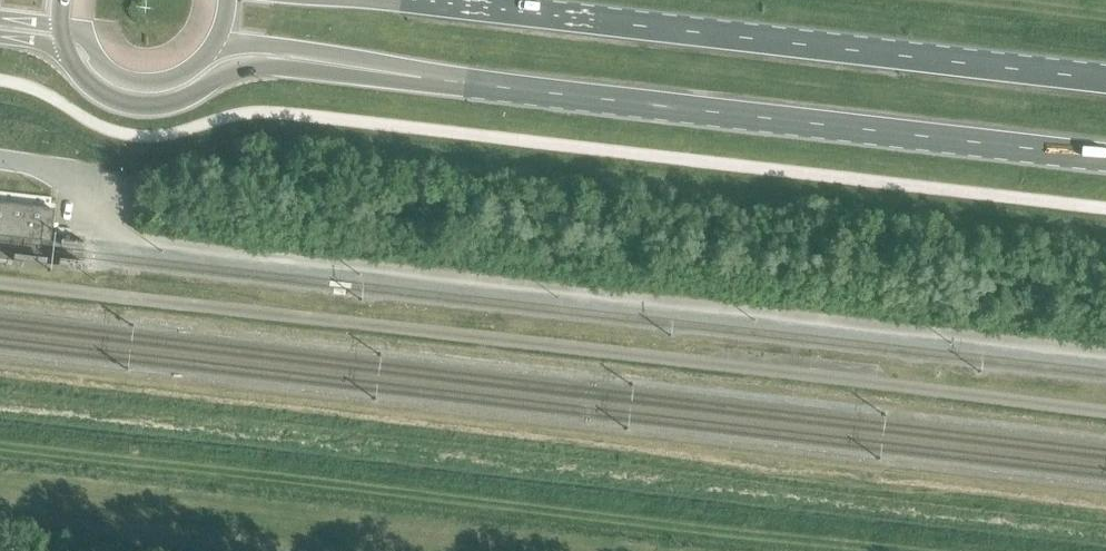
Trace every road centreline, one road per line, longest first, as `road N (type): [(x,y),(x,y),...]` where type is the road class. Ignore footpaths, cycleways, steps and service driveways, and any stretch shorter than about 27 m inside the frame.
road 1 (primary): [(390,73),(1105,159)]
road 2 (primary): [(1105,81),(417,0)]
road 3 (primary): [(67,54),(100,95),(137,108),(176,103),(235,68),(390,73)]
road 4 (primary): [(208,51),(232,44),(302,50),(390,73)]
road 5 (primary): [(59,26),(83,34),(107,69),(132,81),(175,78),(208,51)]

